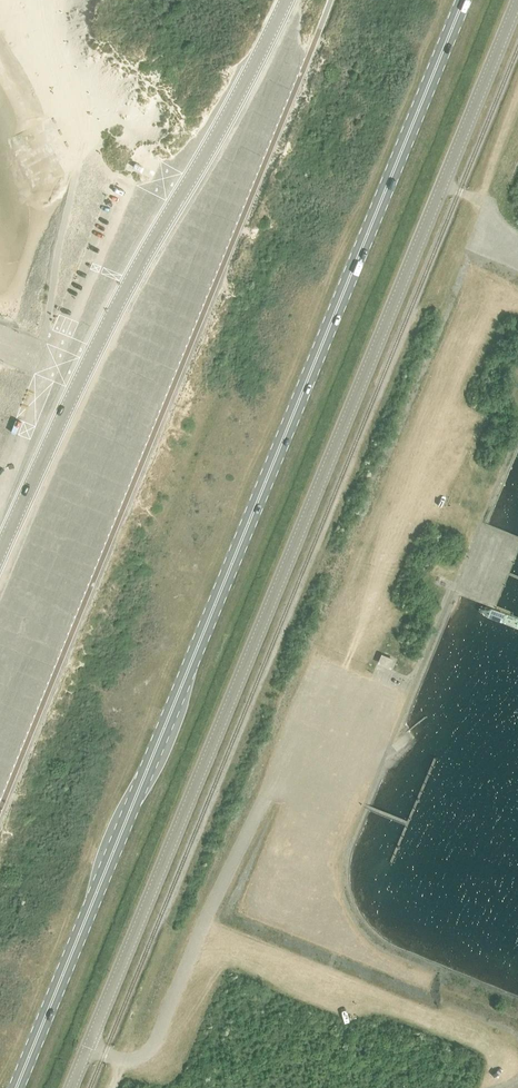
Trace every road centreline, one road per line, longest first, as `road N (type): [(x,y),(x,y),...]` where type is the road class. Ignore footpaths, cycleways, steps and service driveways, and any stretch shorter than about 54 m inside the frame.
road 1 (primary): [(15,1087),(463,0)]
road 2 (tertiary): [(70,1087),(517,1)]
road 3 (unclassified): [(0,552),(92,354),(285,0)]

